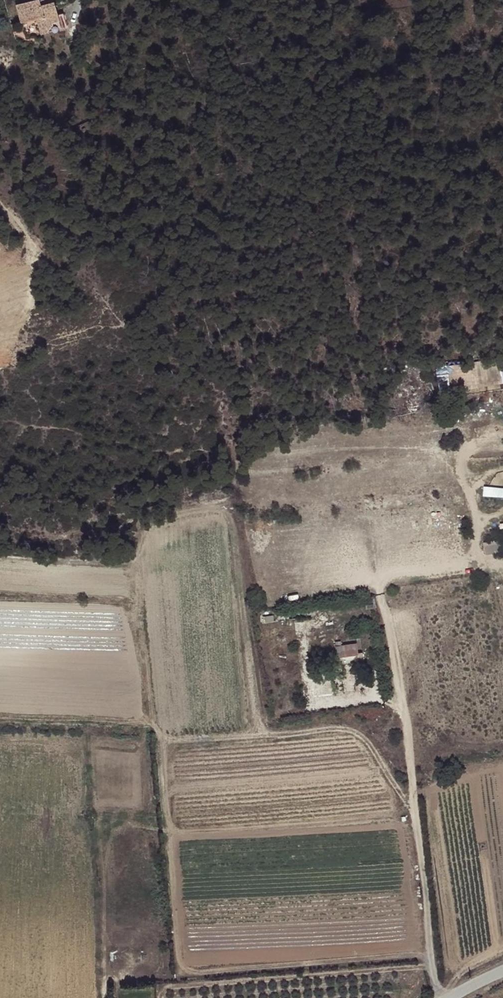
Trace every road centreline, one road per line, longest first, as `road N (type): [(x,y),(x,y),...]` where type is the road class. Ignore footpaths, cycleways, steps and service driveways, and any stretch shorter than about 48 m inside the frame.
road 1 (track): [(478,565),(398,573),(380,595),(442,997)]

